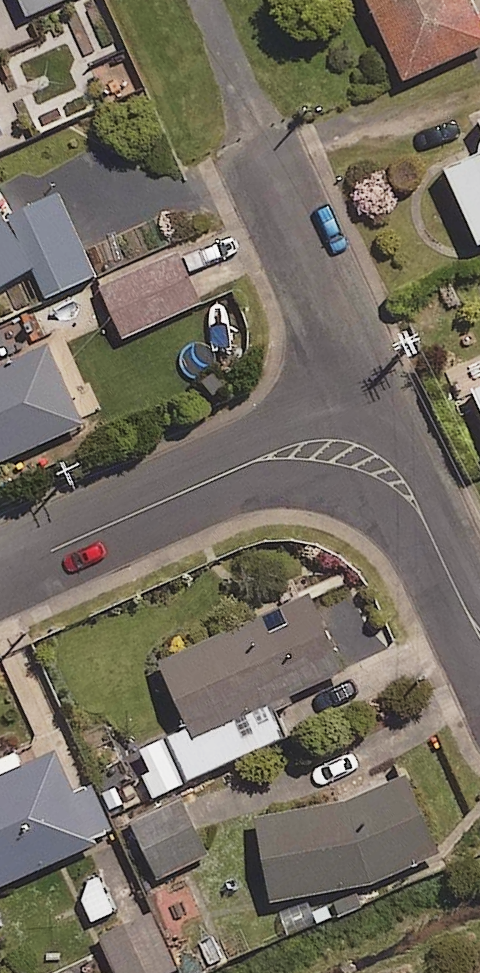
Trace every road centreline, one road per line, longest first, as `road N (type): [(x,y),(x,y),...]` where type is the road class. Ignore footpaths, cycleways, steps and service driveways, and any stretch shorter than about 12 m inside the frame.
road 1 (residential): [(0,572),(281,450),(327,441),(368,449),(403,476)]
road 2 (residential): [(403,476),(251,141)]
road 3 (residential): [(479,638),(403,476)]

